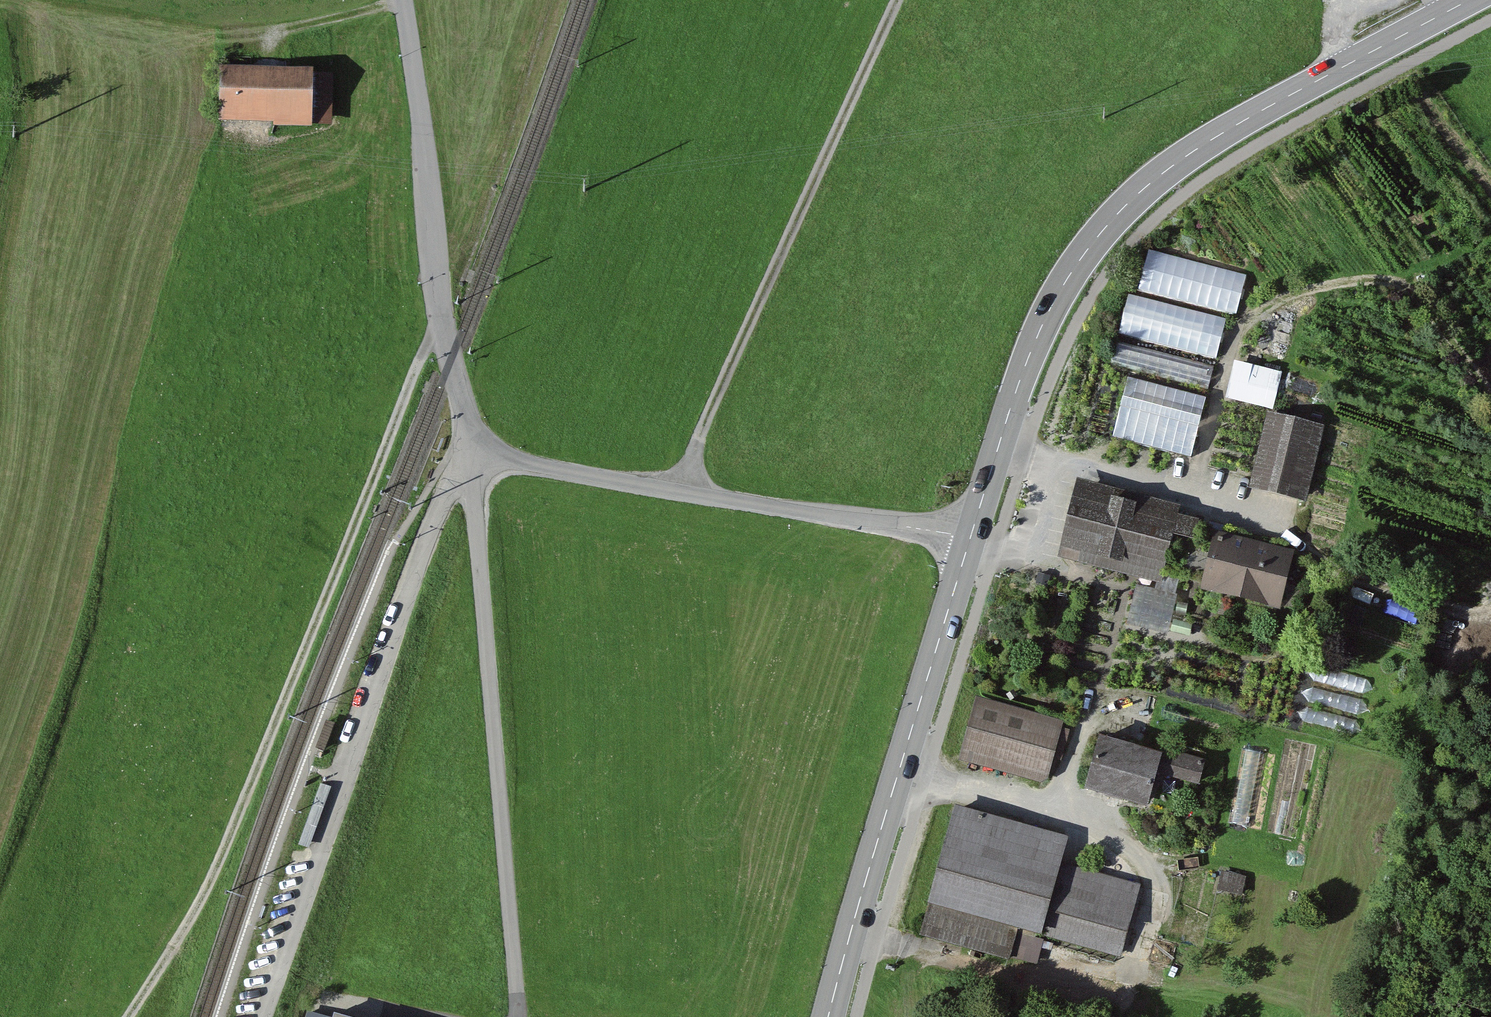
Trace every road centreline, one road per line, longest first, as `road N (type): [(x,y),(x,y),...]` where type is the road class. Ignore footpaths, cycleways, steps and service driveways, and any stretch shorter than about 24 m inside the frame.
road 1 (primary): [(1468,0),(1224,131),(1119,213),(1055,300),(1031,352),(970,538)]
road 2 (track): [(129,1016),(201,902),(442,319)]
road 3 (residential): [(264,1016),(411,590),(474,454)]
road 4 (residential): [(518,1016),(474,454)]
road 5 (track): [(684,492),(903,0)]
road 6 (residential): [(474,454),(970,538)]
road 7 (primary): [(970,538),(828,1016)]
road 8 (track): [(1490,400),(1399,285),(1345,282),(1274,301),(1230,341),(1192,497)]
road 9 (residential): [(474,454),(442,319),(404,0)]
road 10 (track): [(1283,521),(1297,542),(1347,576),(1490,615)]
road 11 (track): [(404,2),(253,36)]

